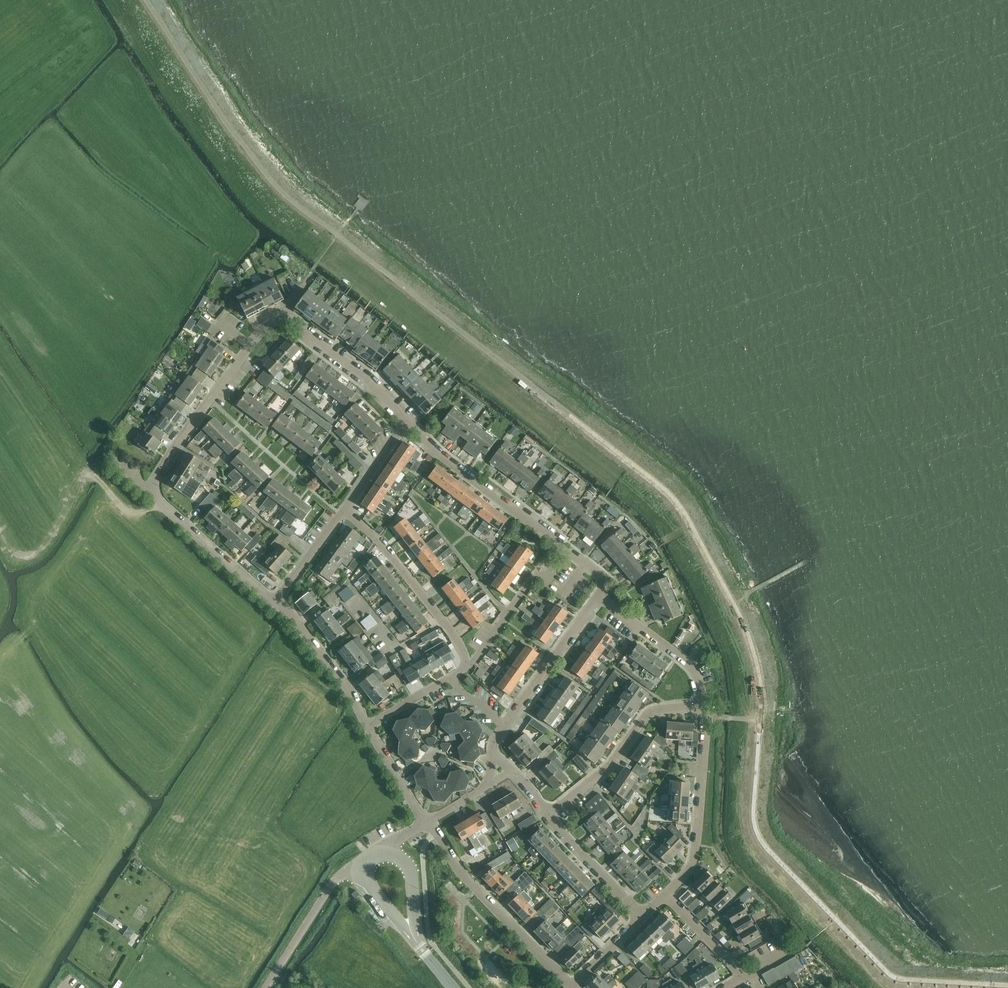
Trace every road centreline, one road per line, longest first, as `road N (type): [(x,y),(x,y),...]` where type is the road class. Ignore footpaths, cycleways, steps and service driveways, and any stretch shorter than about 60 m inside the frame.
road 1 (residential): [(275,604),(158,501),(156,480),(251,346)]
road 2 (residential): [(598,596),(598,571),(405,423)]
road 3 (residential): [(438,834),(459,868),(572,987)]
road 4 (residential): [(465,671),(452,633),(346,511)]
road 5 (residential): [(549,816),(613,766),(649,714),(705,713)]
road 6 (residential): [(668,896),(694,861),(705,713)]
road 7 (residential): [(705,713),(693,671),(598,596)]
road 8 (residential): [(504,731),(598,596)]
road 9 (residential): [(405,423),(370,384),(282,317)]
road 10 (residential): [(267,987),(336,879),(365,873)]
road 11 (residential): [(370,728),(275,604)]
road 12 (residential): [(644,917),(549,816)]
road 13 (residential): [(465,671),(551,565)]

